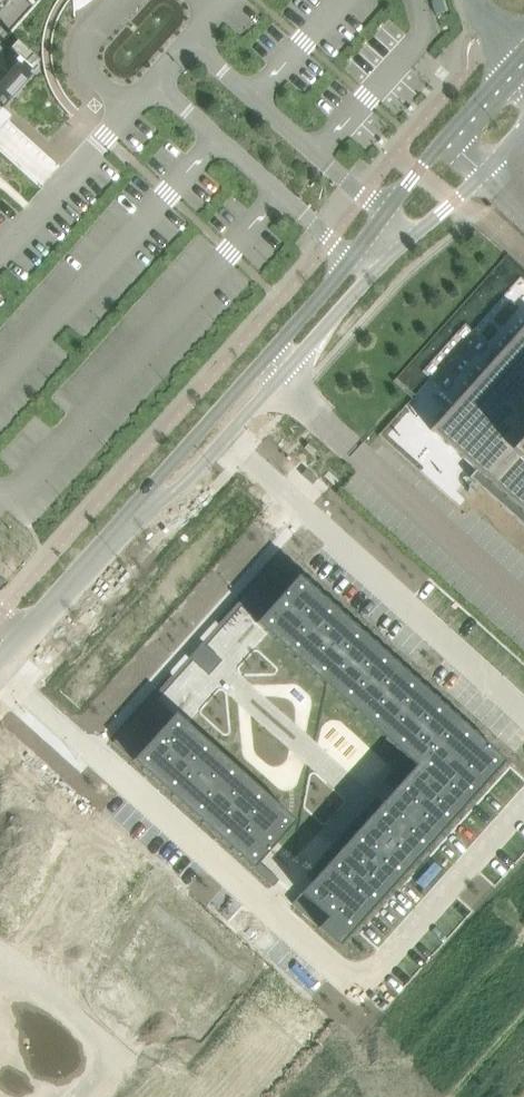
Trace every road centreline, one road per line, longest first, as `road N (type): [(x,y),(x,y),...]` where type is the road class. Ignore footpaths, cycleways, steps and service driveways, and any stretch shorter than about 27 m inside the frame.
road 1 (residential): [(144,503),(177,487),(372,275),(488,168)]
road 2 (residential): [(450,135),(352,258),(159,471),(144,503)]
road 3 (unclassified): [(144,503),(0,664)]

